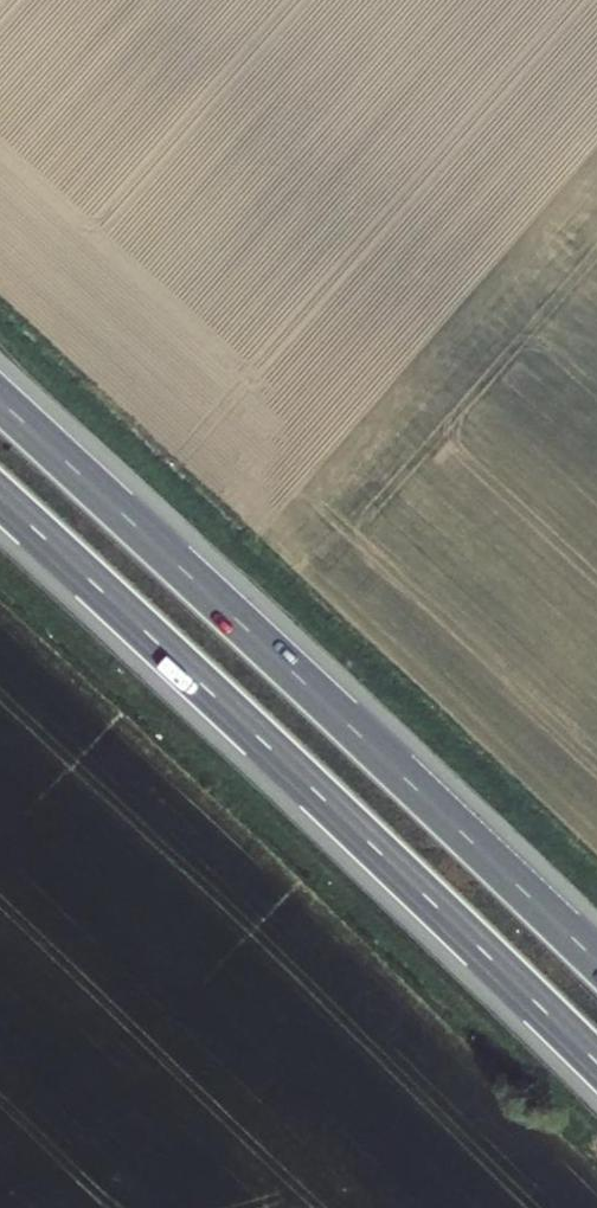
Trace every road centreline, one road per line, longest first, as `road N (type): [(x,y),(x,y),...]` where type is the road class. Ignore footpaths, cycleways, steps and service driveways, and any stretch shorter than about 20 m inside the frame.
road 1 (motorway): [(0,498),(596,1062)]
road 2 (motorway): [(596,963),(0,402)]

